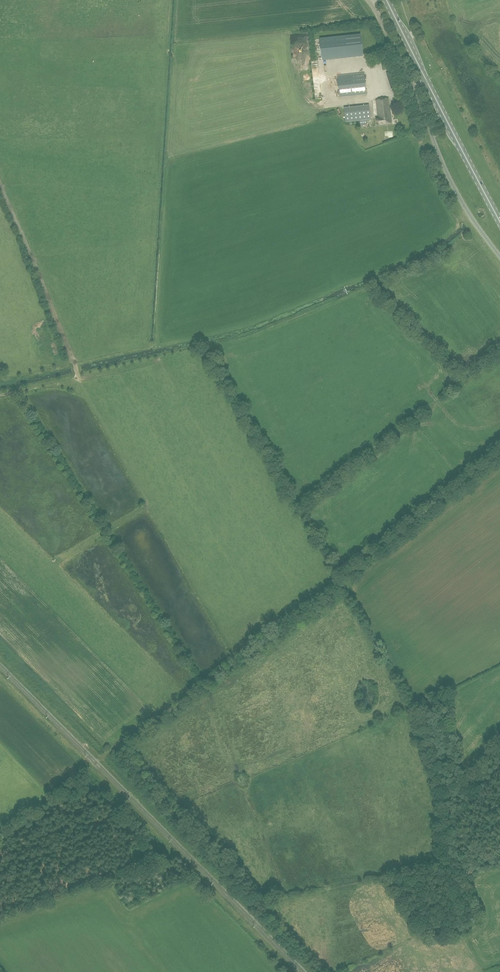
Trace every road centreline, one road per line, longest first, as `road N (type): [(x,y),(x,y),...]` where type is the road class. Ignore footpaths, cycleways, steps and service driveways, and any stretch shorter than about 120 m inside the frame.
road 1 (unclassified): [(499,256),(452,183),(415,88)]
road 2 (primary): [(499,222),(426,81)]

